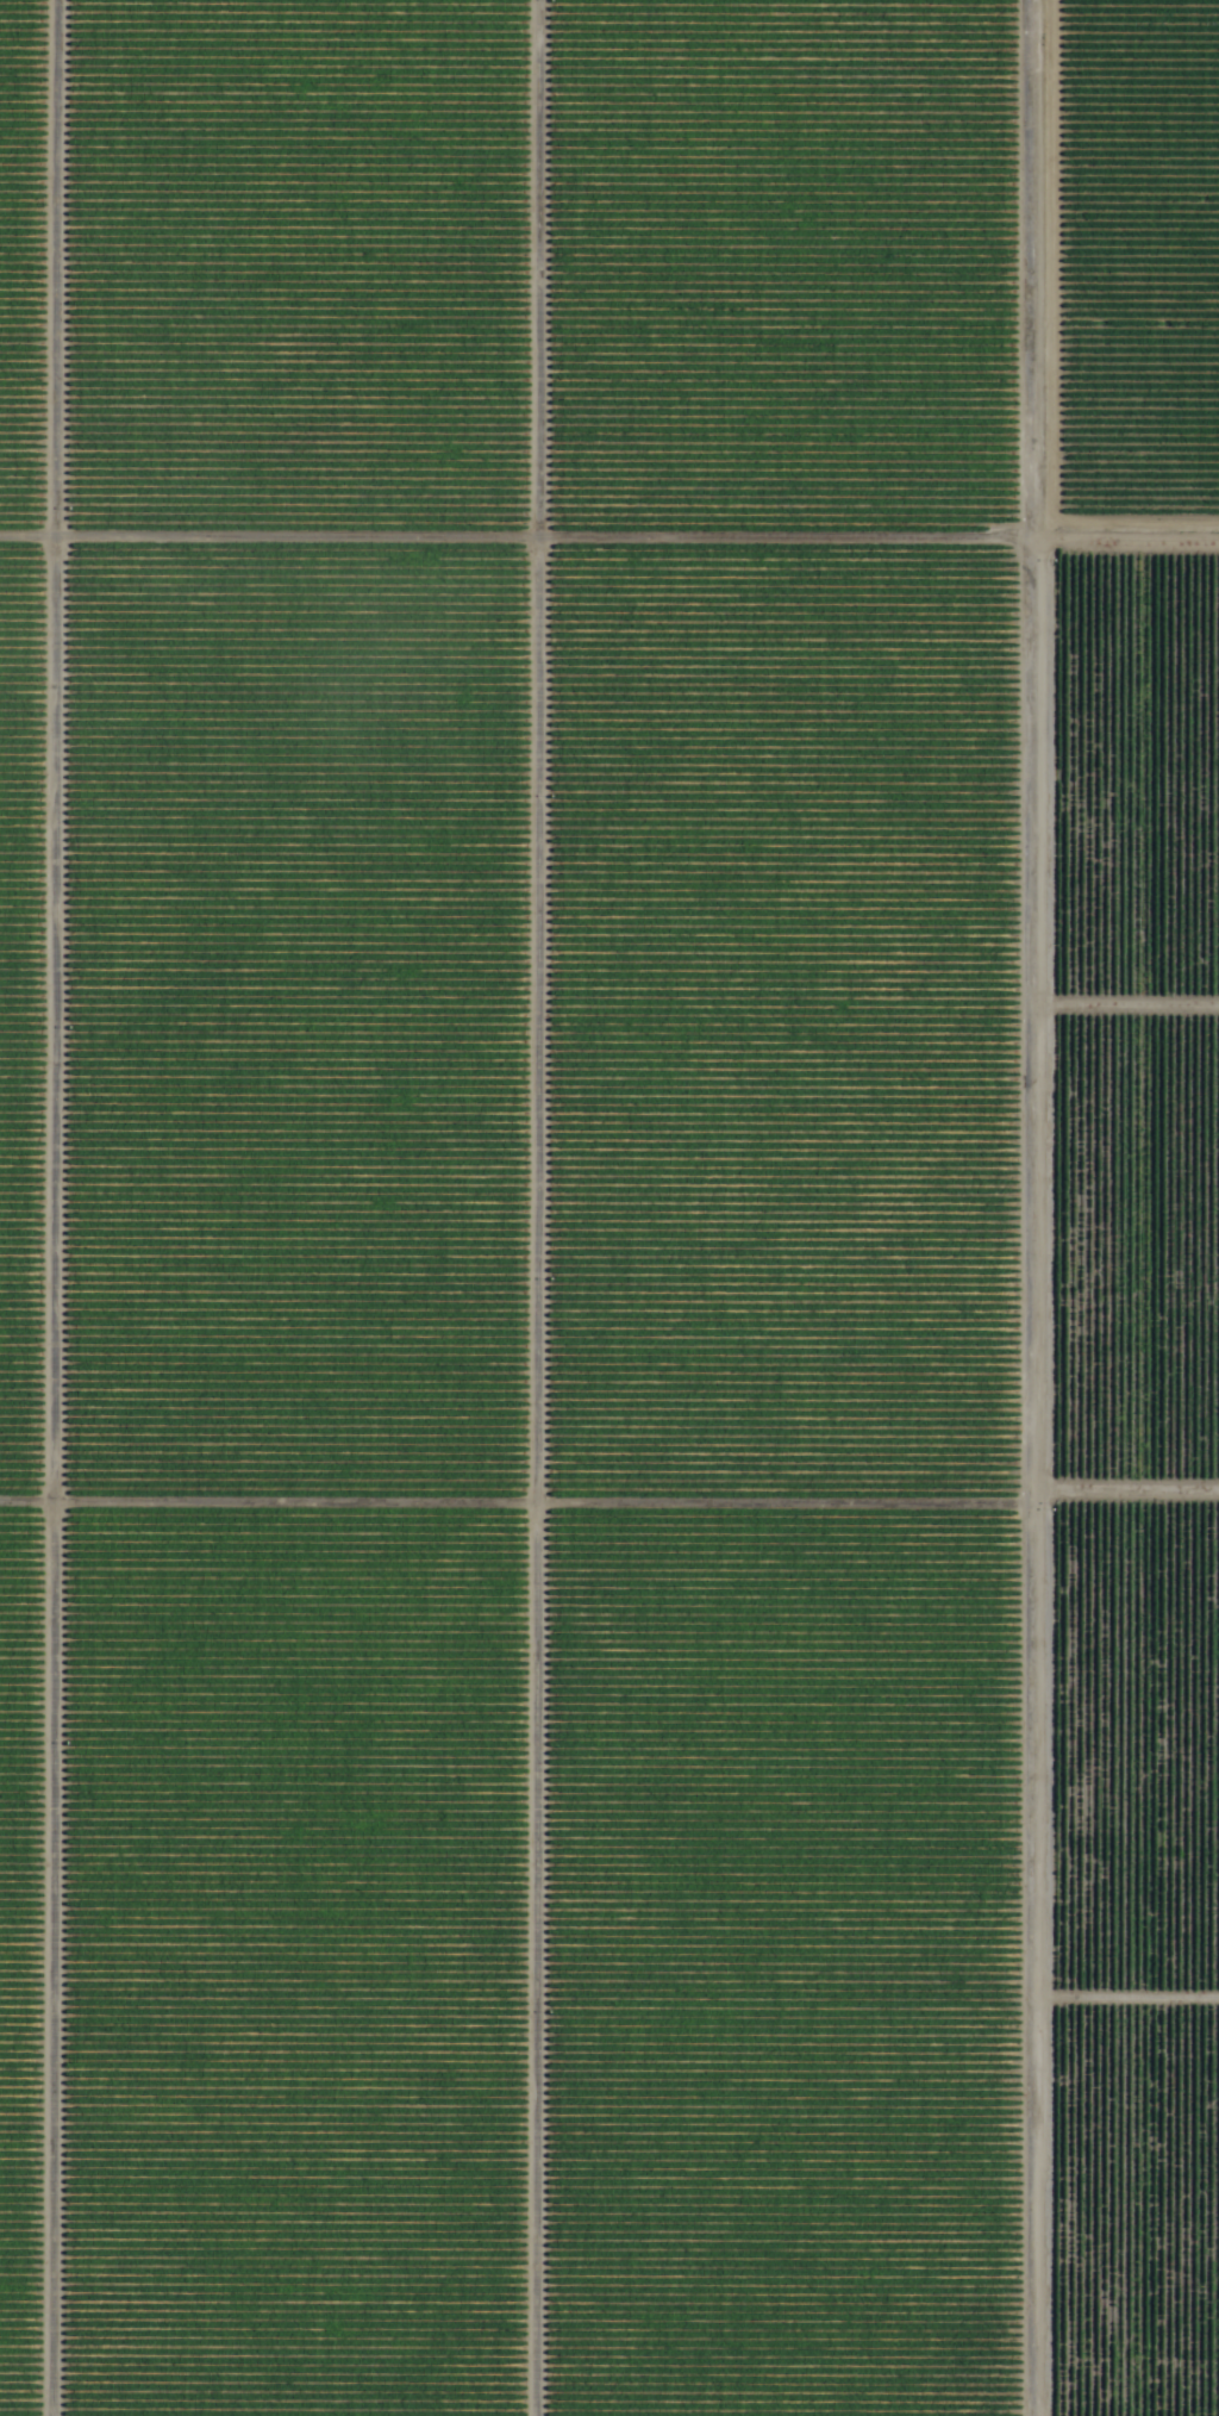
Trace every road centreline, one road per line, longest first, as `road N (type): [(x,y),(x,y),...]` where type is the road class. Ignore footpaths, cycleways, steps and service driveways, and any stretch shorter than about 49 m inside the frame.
road 1 (residential): [(1218,571),(0,550)]

